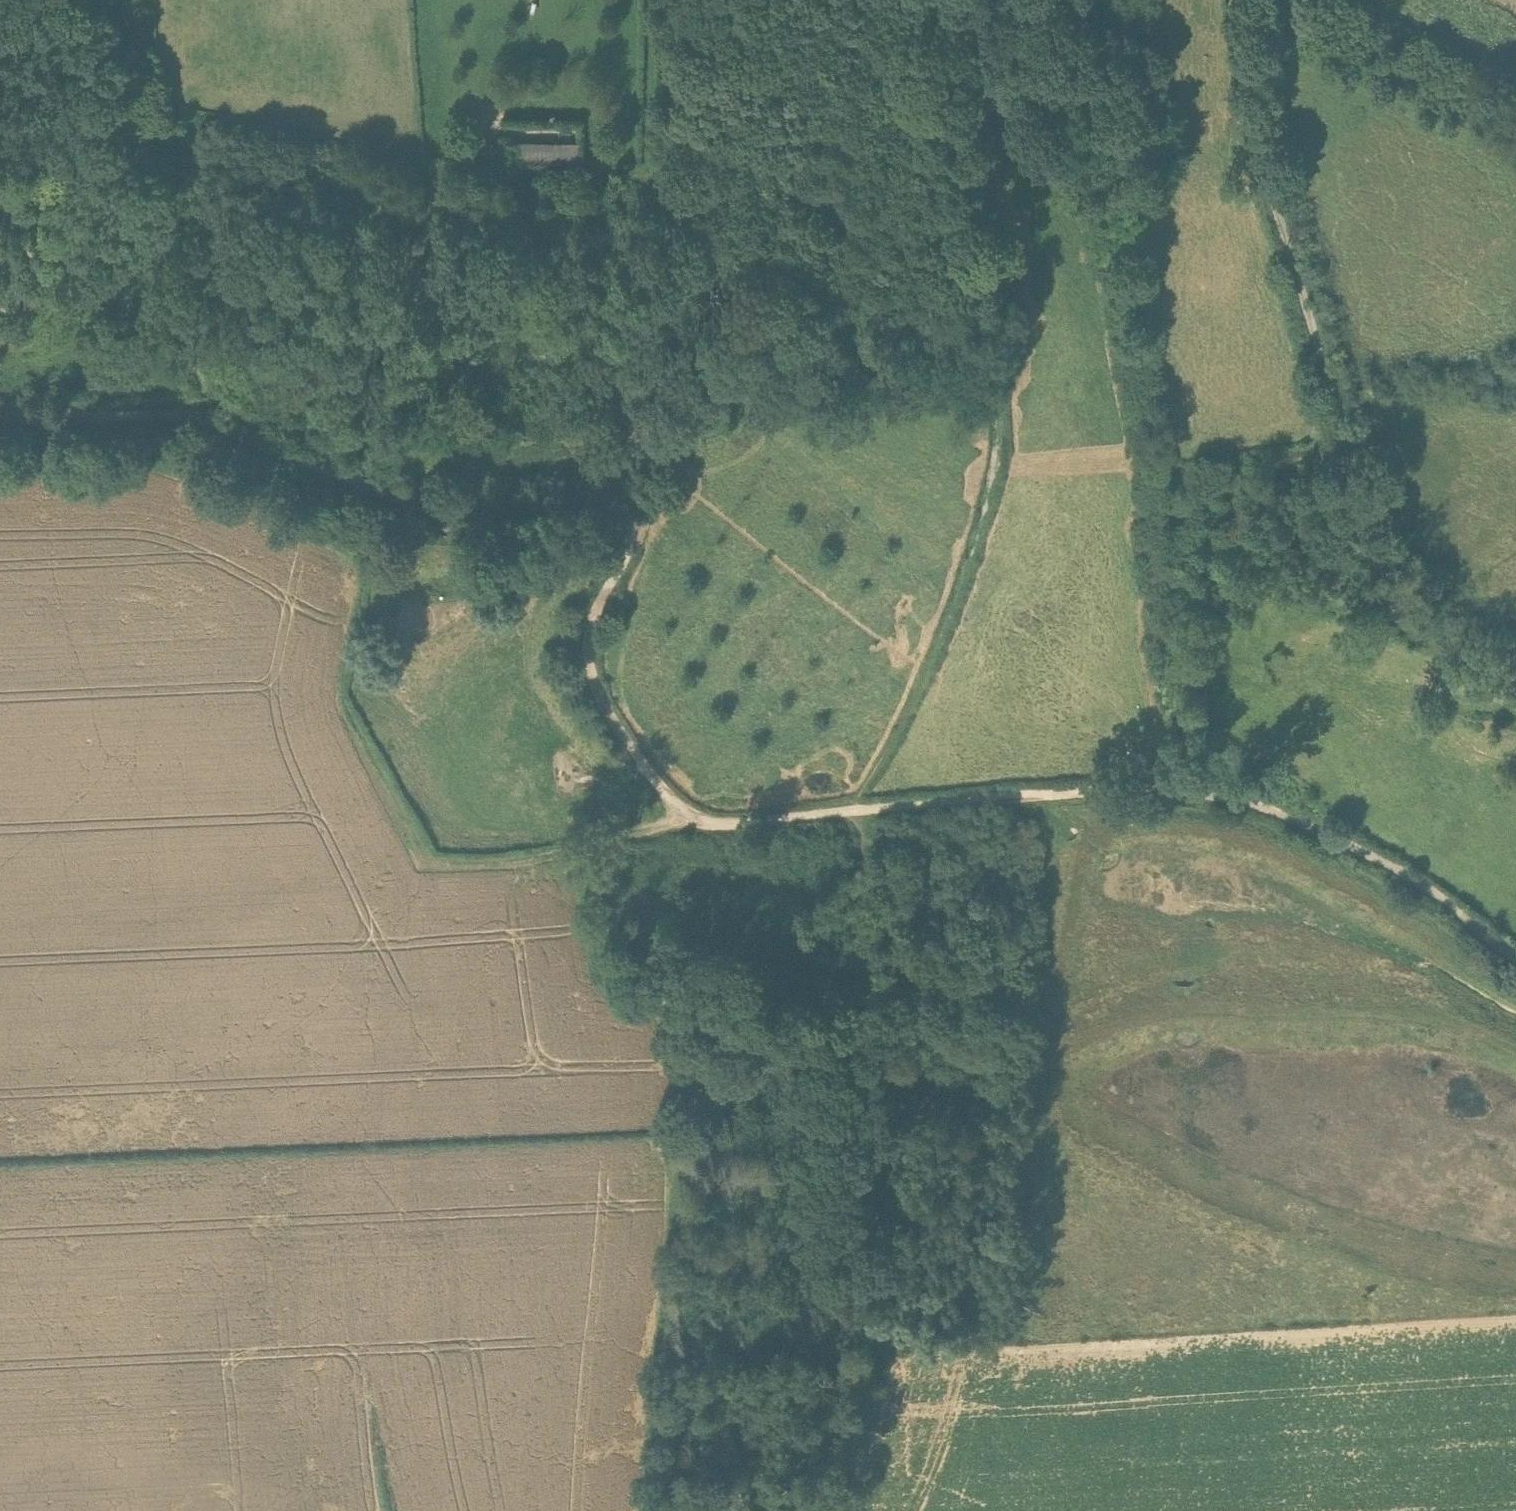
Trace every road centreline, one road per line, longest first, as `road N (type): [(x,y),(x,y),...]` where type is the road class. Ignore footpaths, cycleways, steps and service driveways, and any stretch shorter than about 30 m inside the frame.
road 1 (track): [(857,811),(718,825),(692,818),(652,783),(588,672),(588,631),(627,544),(612,506),(586,497),(497,511),(448,507),(339,475),(206,420)]
road 2 (track): [(1515,681),(1415,628),(1379,576),(1343,425),(1253,131),(1232,0)]
road 3 (track): [(857,811),(1149,790),(1242,802),(1378,861),(1515,957)]
road 4 (track): [(206,420),(0,418)]

